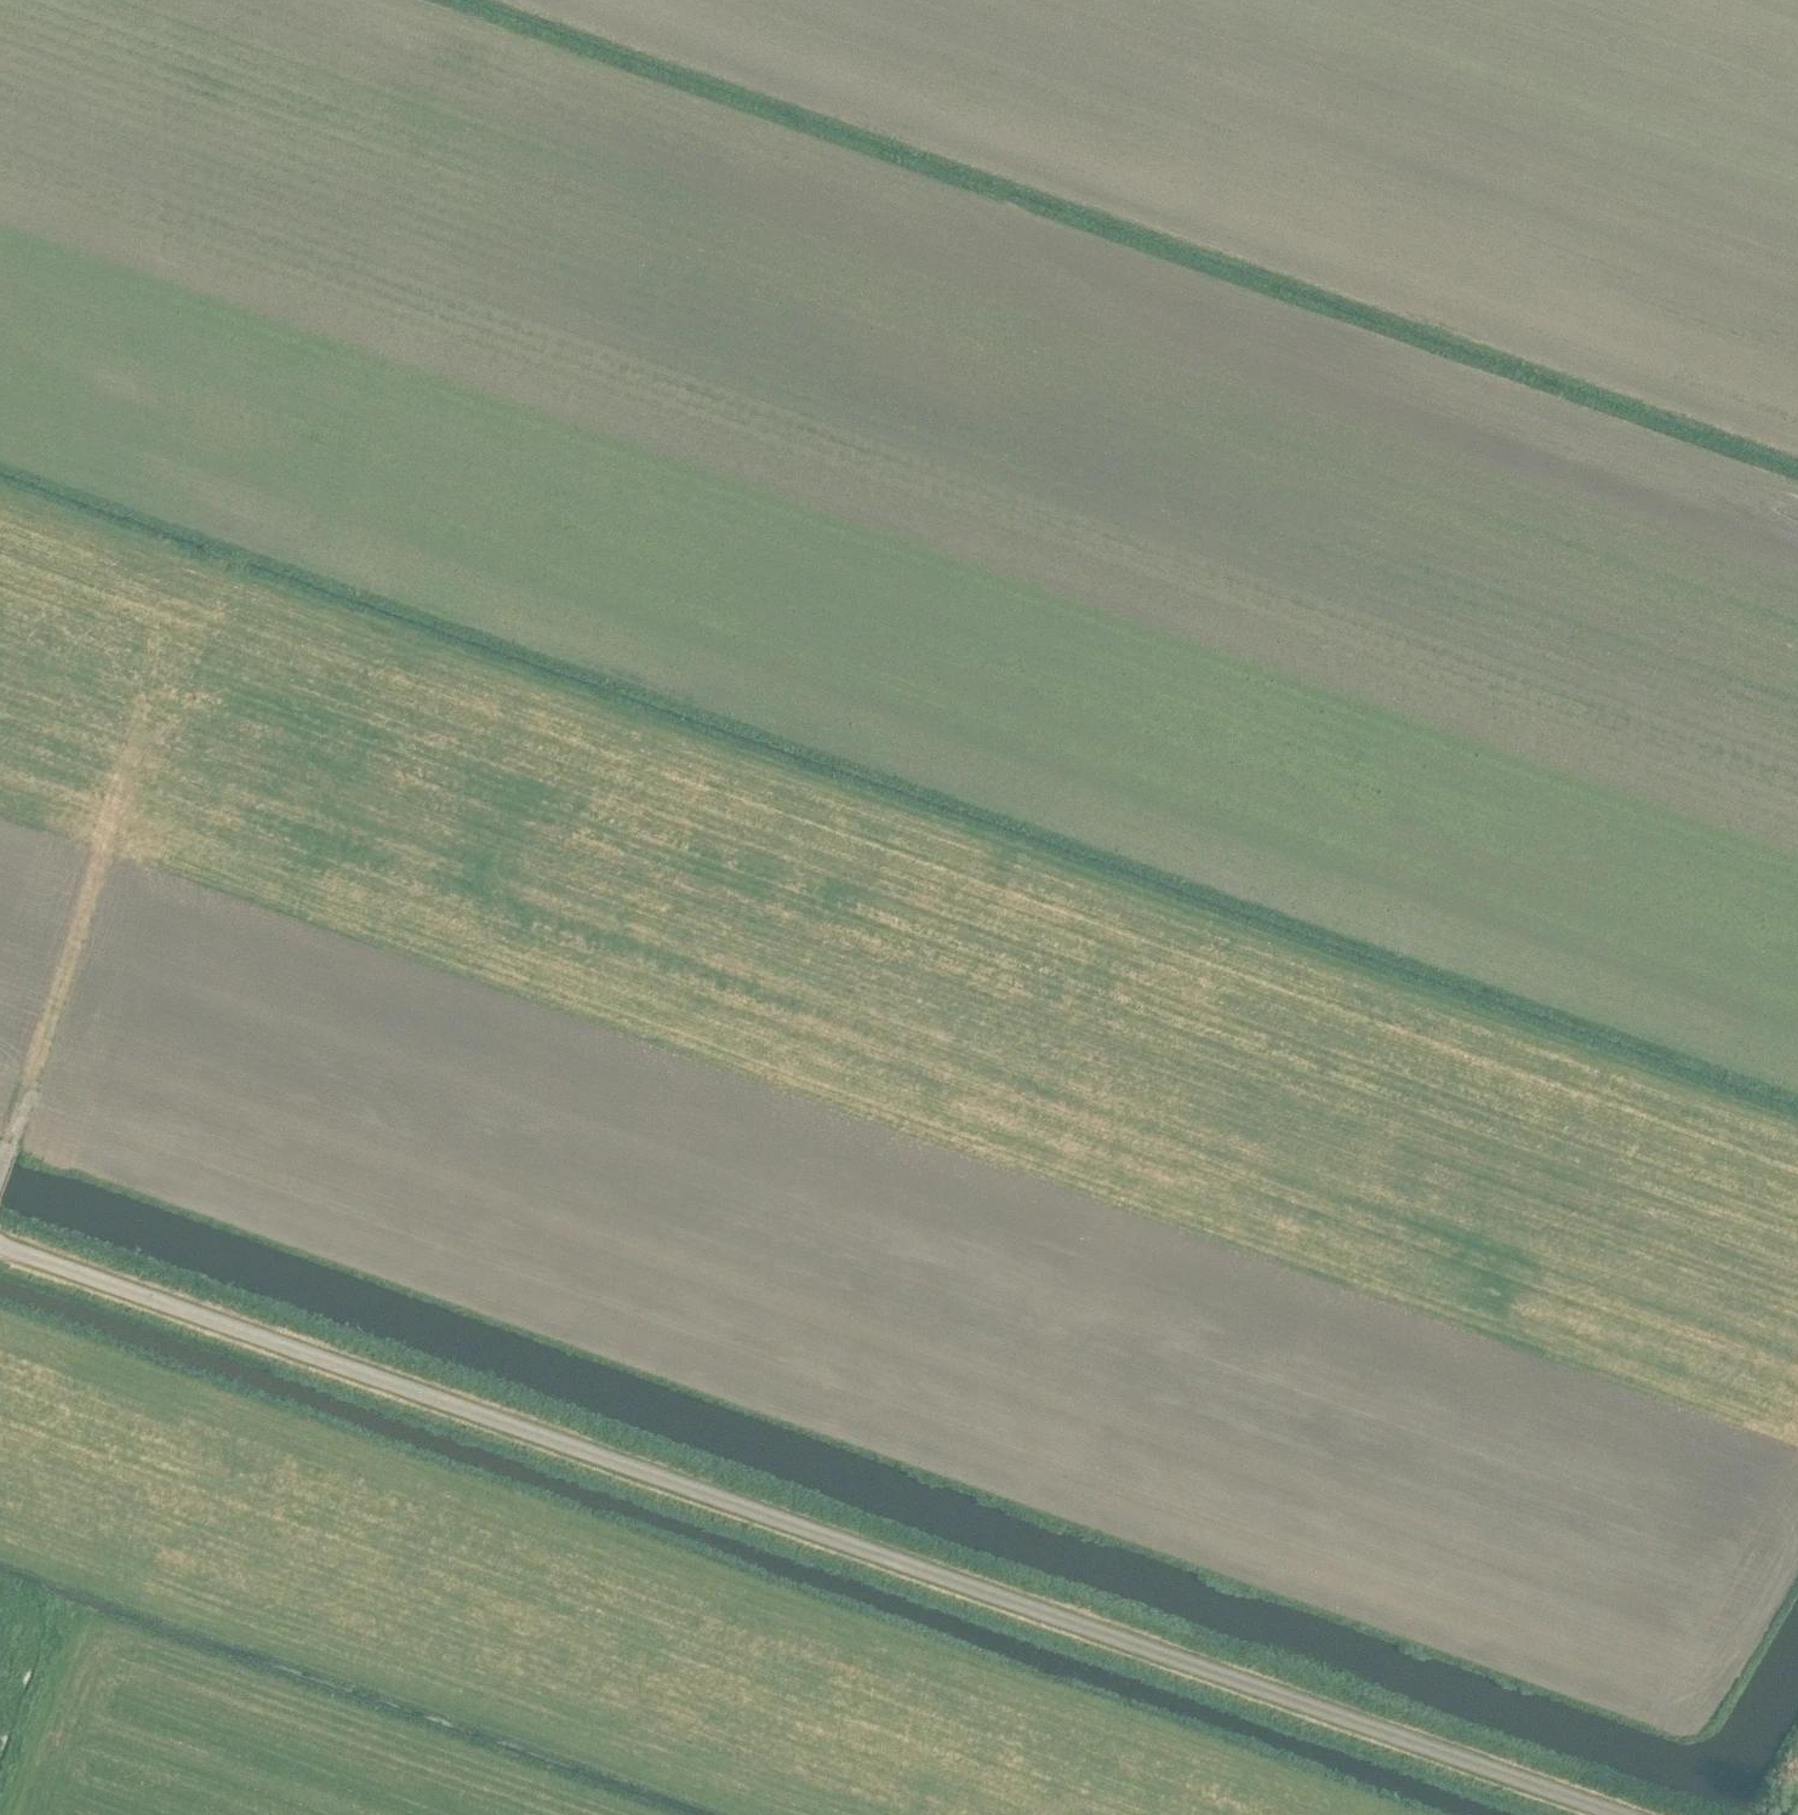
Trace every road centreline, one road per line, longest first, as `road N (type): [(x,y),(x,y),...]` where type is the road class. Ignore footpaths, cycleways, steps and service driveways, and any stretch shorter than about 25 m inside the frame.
road 1 (unclassified): [(1631,1814),(0,1243)]

